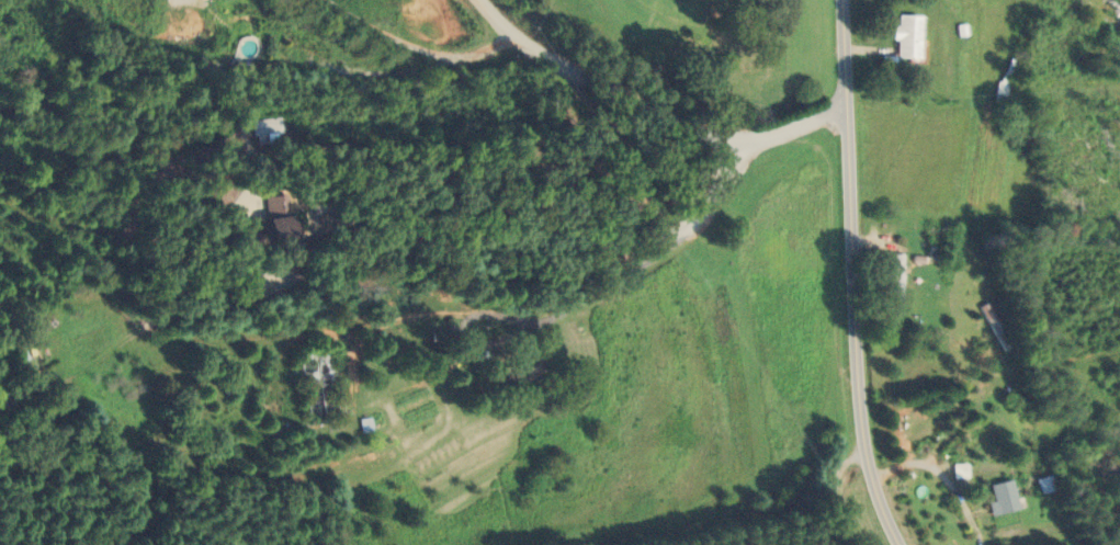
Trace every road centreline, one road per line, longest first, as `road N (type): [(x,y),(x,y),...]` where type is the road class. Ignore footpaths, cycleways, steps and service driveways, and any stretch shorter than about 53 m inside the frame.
road 1 (residential): [(0,416),(152,321),(338,265),(502,241),(633,246),(669,237),(705,212),(744,146)]
road 2 (tertiary): [(899,544),(879,503),(861,424),(843,0)]
road 3 (residential): [(847,105),(744,146),(620,93),(518,37),(483,0)]

